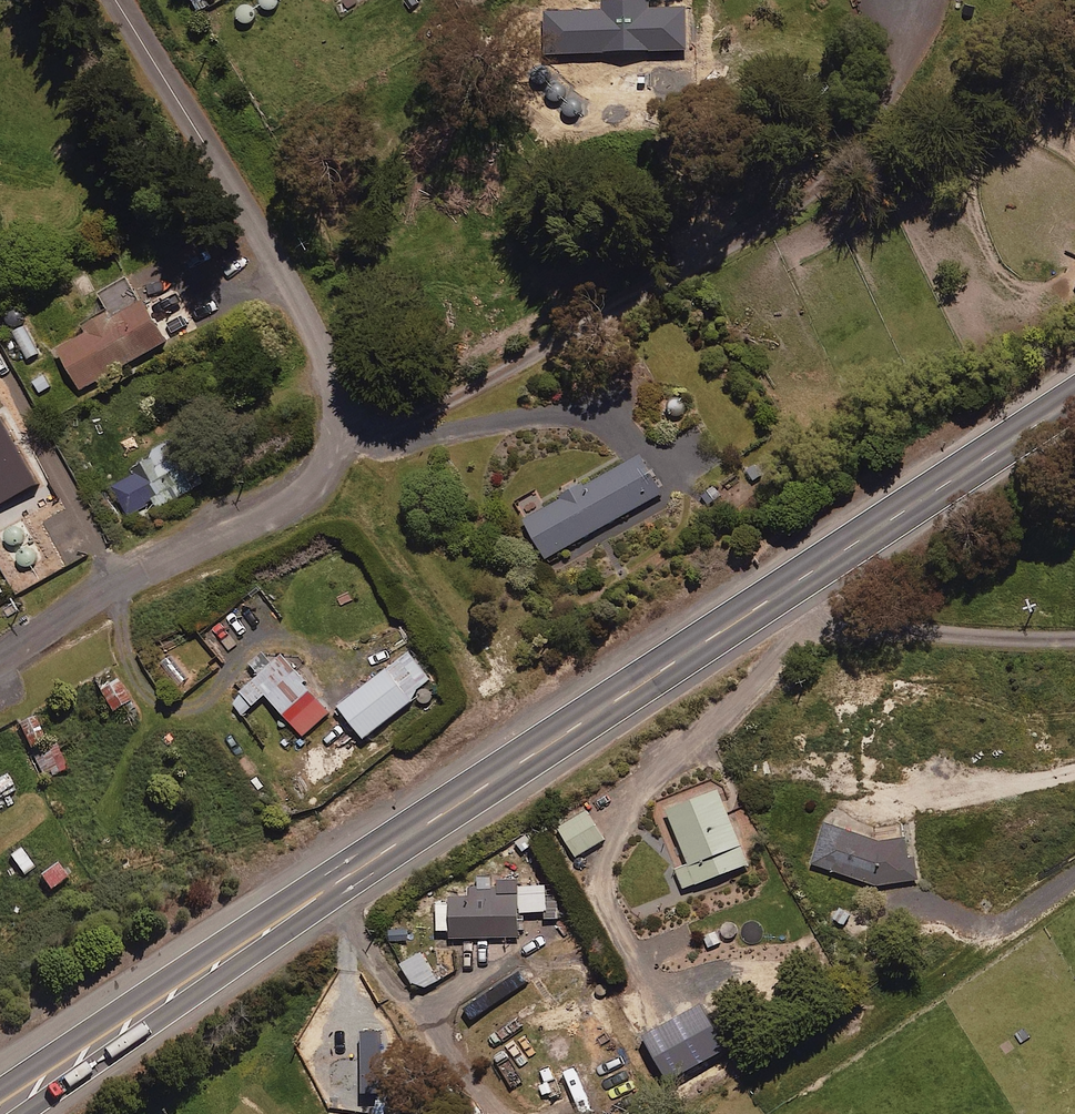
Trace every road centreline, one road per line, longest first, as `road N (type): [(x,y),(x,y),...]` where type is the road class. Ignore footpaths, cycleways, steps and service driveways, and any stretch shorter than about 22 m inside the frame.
road 1 (trunk): [(0,1104),(1074,400)]
road 2 (residential): [(339,435),(405,422),(781,212)]
road 3 (residential): [(115,0),(315,330),(338,402),(339,435)]
road 4 (residential): [(0,657),(124,580),(303,496),(326,469),(339,435)]
road 5 (track): [(1074,639),(859,629),(820,619),(794,585)]

